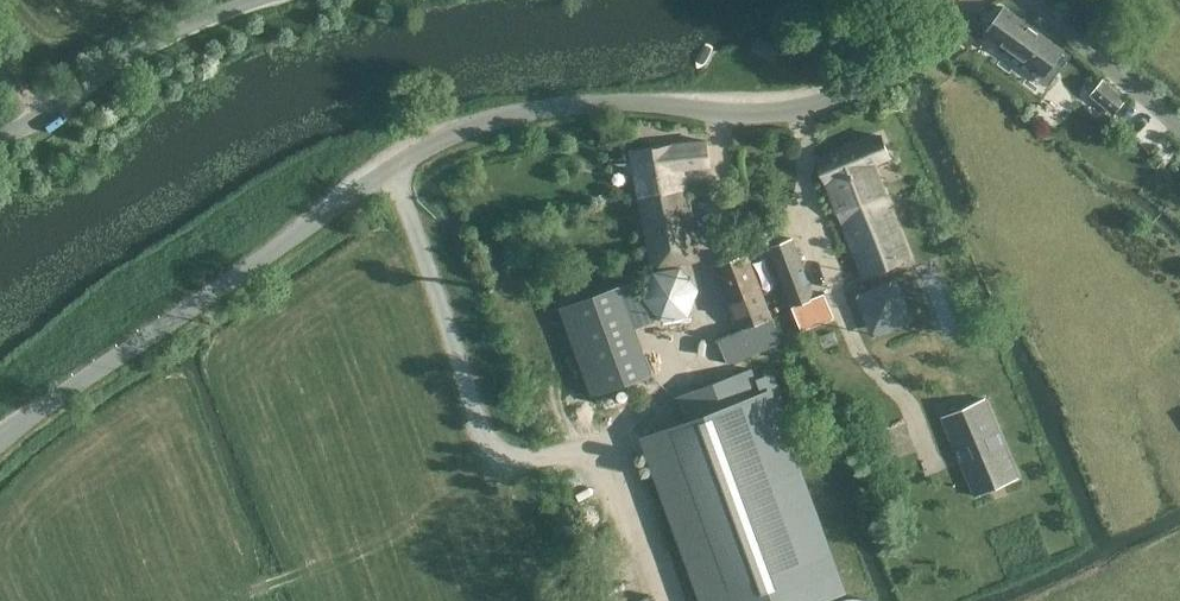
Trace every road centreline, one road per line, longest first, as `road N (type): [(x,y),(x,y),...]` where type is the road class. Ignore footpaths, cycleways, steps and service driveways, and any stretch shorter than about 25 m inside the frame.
road 1 (unclassified): [(0,444),(452,127),(554,105),(760,112),(836,97),(912,58),(971,0)]
road 2 (track): [(636,600),(601,442),(660,403),(715,320),(704,234),(720,185),(720,111)]
road 3 (track): [(601,442),(520,461),(483,435),(392,167)]
road 4 (unclassified): [(259,0),(182,31),(0,134)]
road 5 (unclassified): [(1179,127),(1028,0)]

